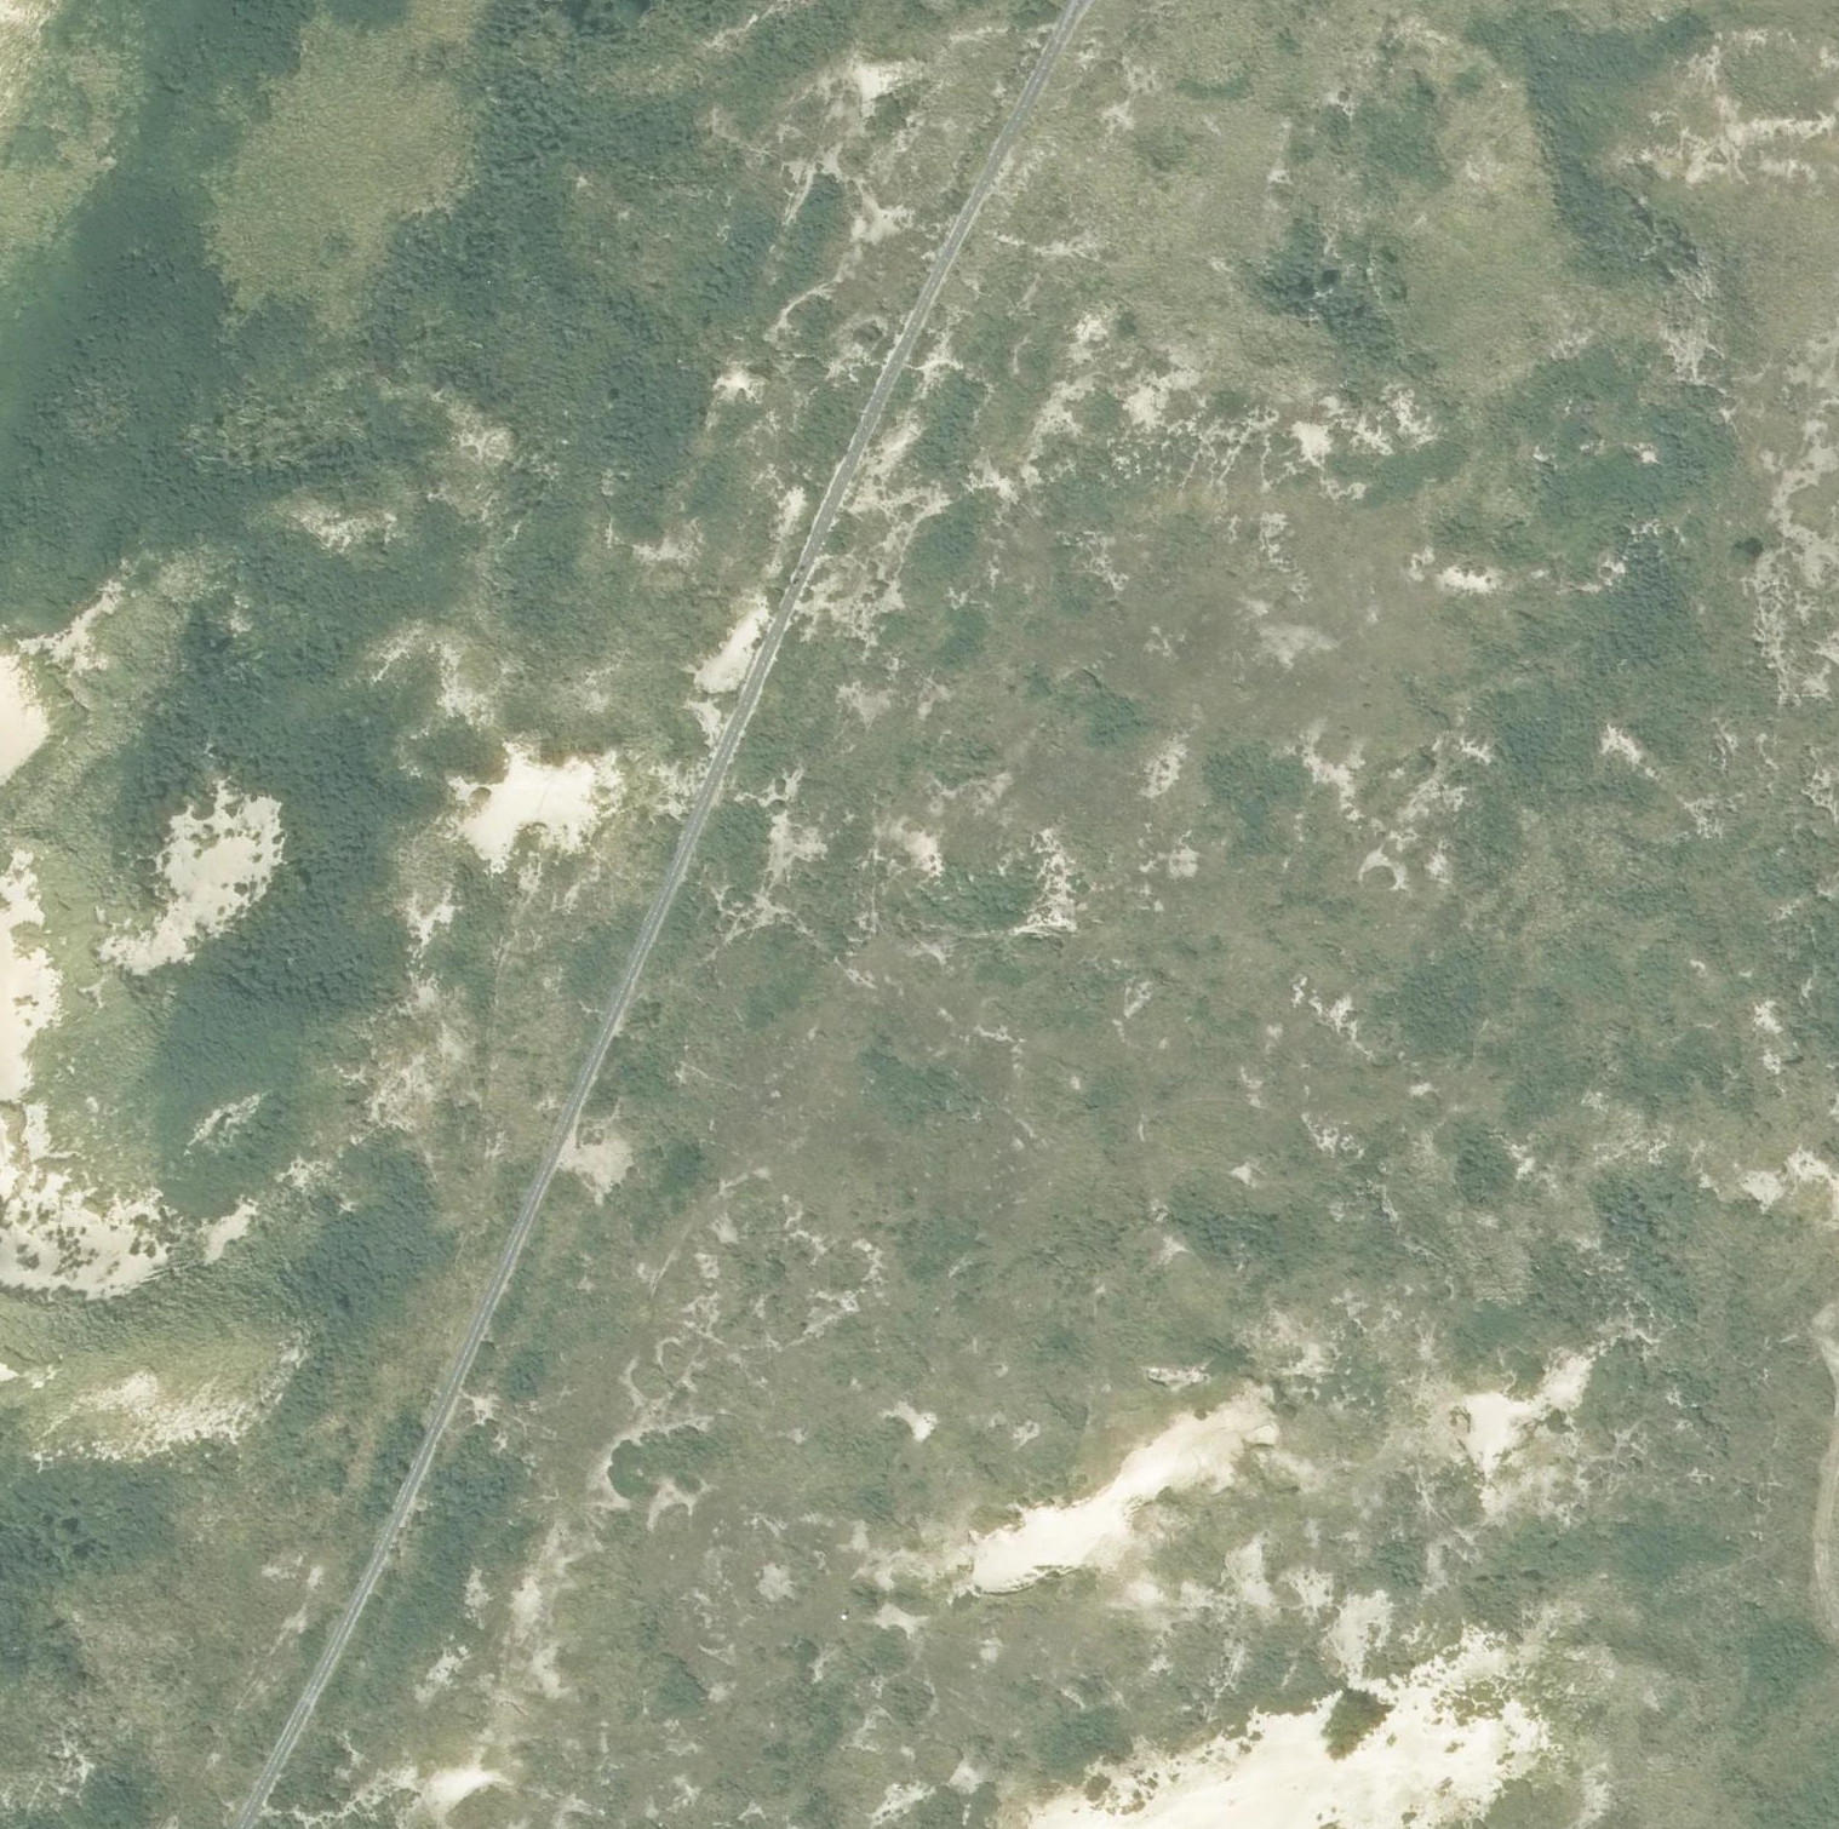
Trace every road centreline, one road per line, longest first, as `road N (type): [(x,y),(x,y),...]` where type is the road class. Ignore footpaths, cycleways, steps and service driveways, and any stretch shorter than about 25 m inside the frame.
road 1 (track): [(1838,1624),(1827,1597),(1824,1504),(1838,1415)]

